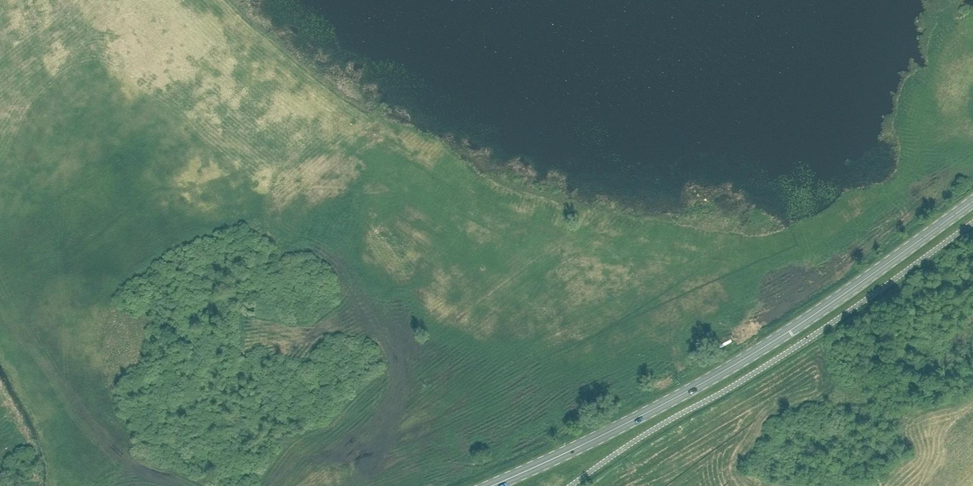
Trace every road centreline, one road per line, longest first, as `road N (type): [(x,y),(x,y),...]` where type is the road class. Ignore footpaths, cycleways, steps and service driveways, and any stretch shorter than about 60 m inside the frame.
road 1 (primary): [(490,485),(748,356),(972,201)]

